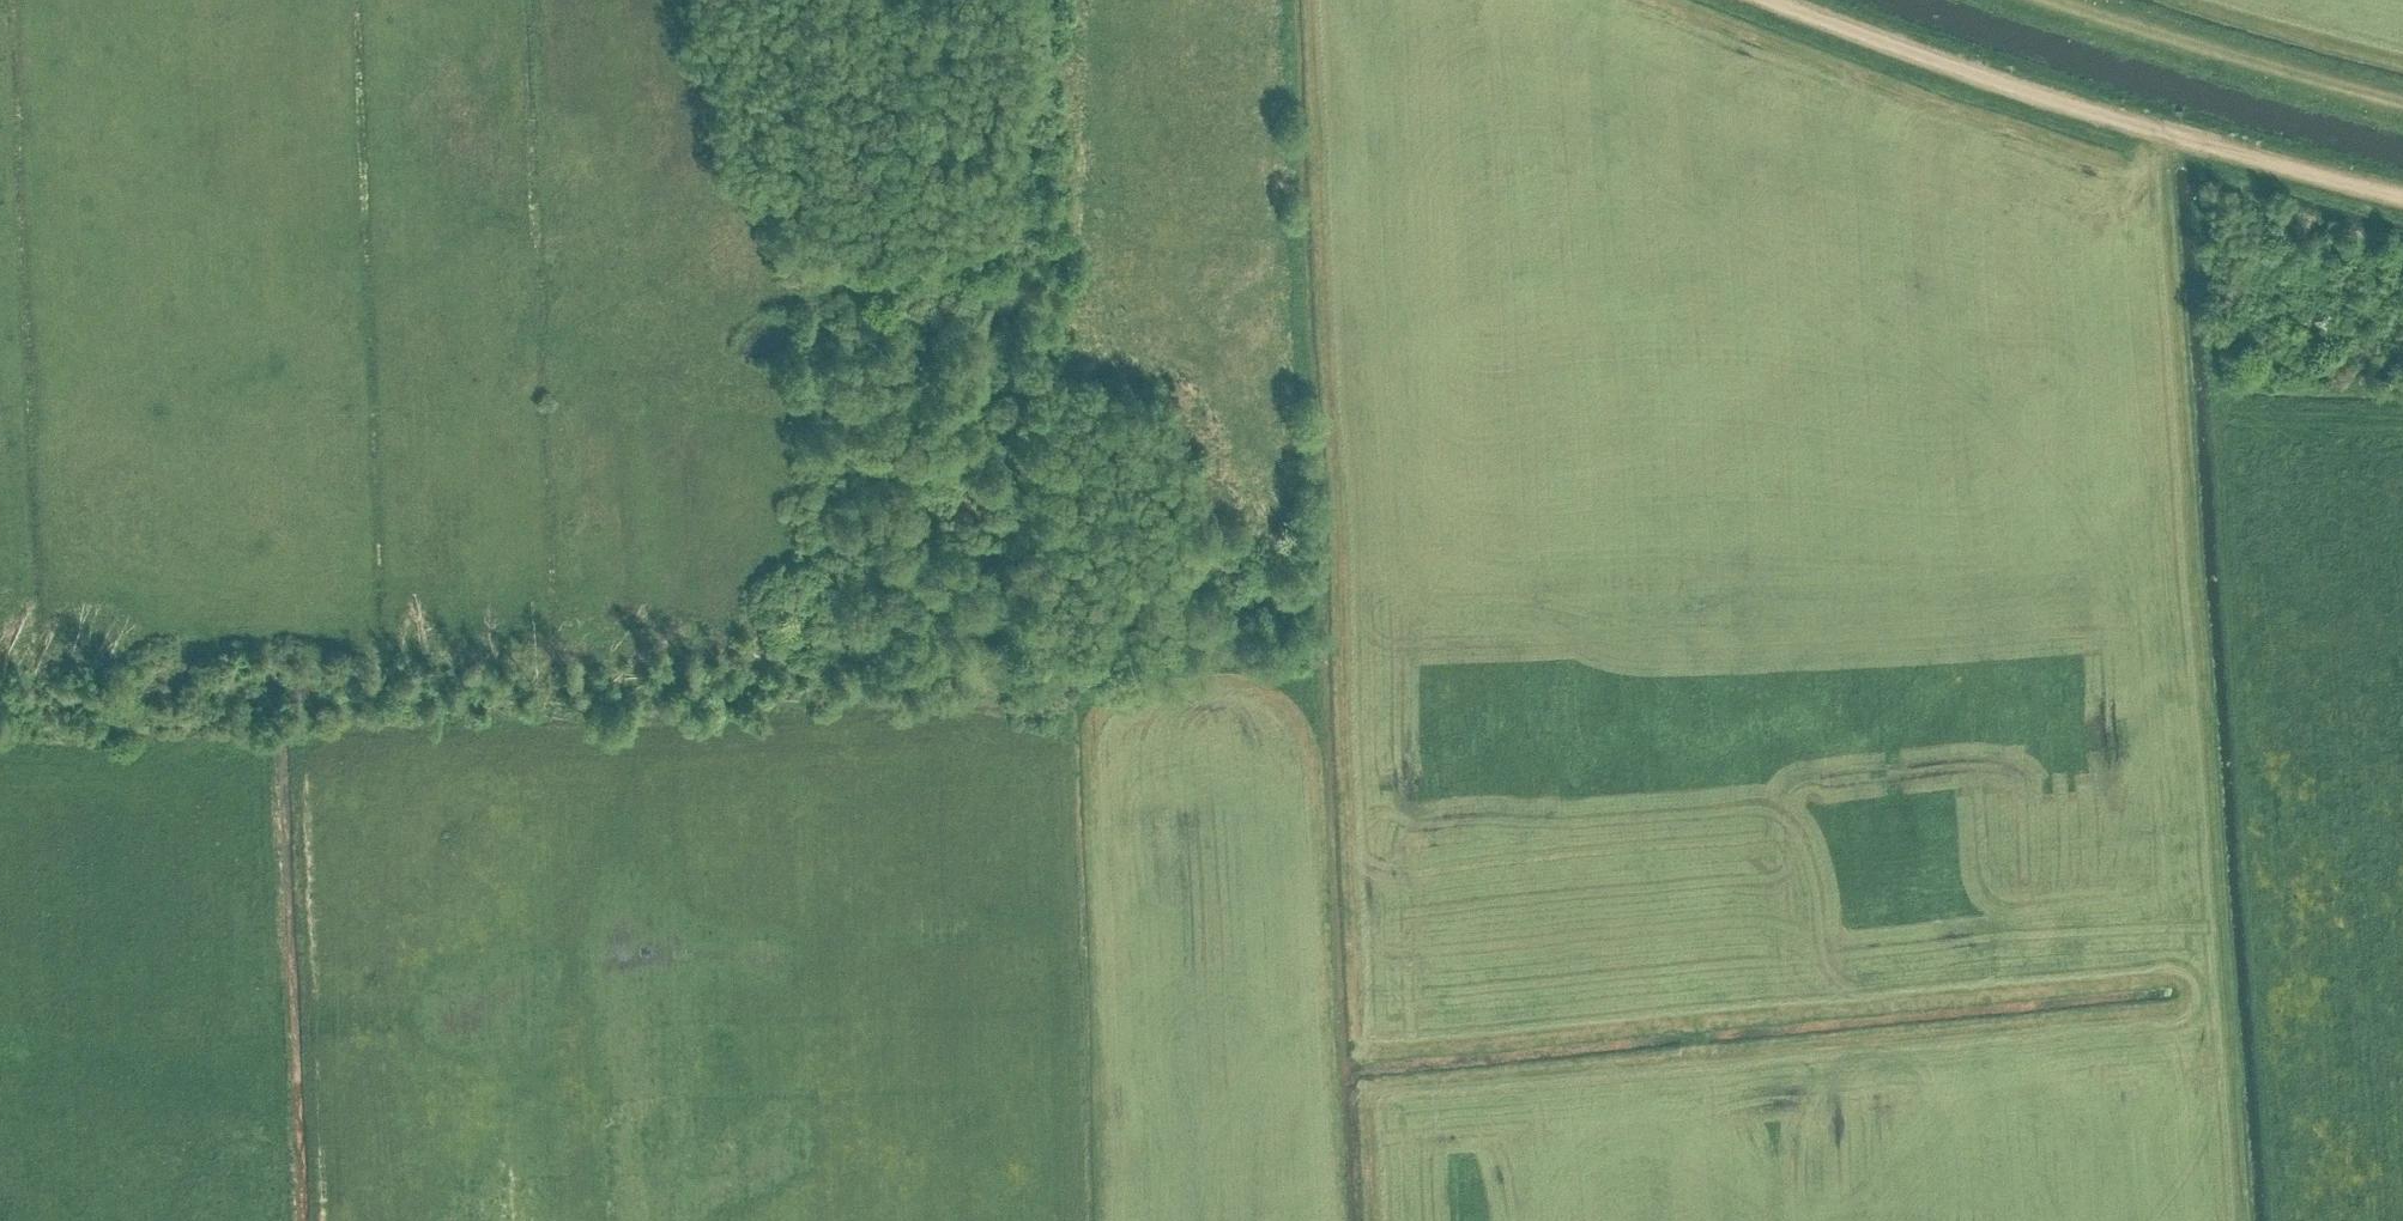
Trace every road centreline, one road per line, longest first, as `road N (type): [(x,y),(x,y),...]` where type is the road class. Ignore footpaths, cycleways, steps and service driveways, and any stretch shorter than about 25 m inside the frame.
road 1 (track): [(1790,0),(1966,67),(2402,194)]
road 2 (track): [(2078,0),(2402,97)]

